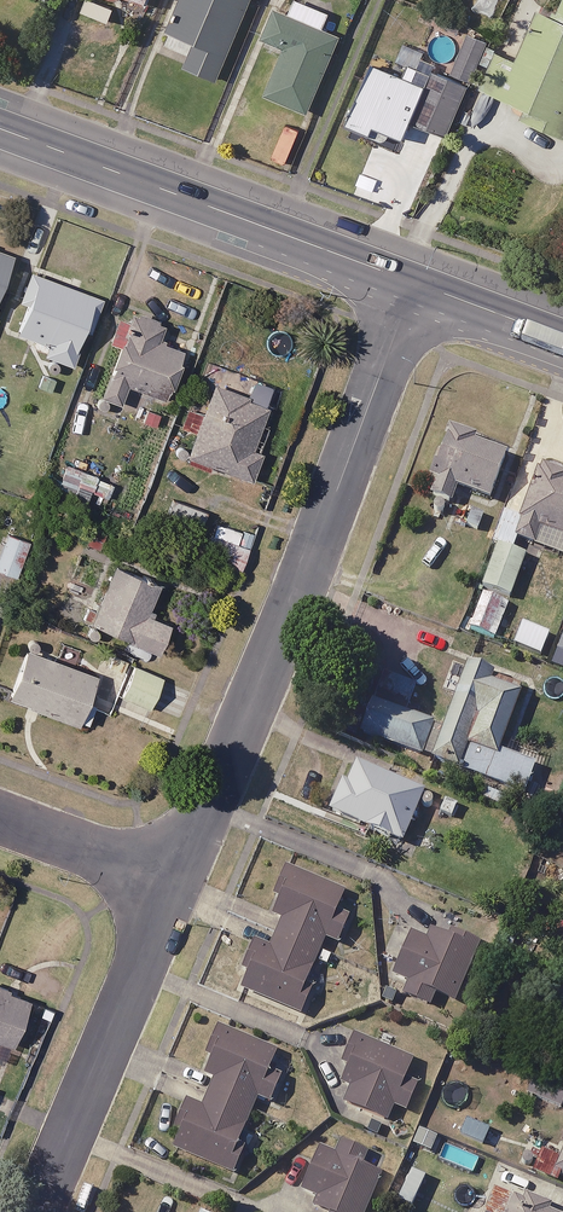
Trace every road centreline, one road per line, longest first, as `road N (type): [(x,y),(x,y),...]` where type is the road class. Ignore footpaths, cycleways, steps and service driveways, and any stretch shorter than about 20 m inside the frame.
road 1 (residential): [(413,284),(176,885)]
road 2 (tertiary): [(0,129),(413,284)]
road 3 (residential): [(176,885),(34,1211)]
road 4 (residential): [(0,819),(176,885)]
road 5 (tertiary): [(413,284),(562,340)]

